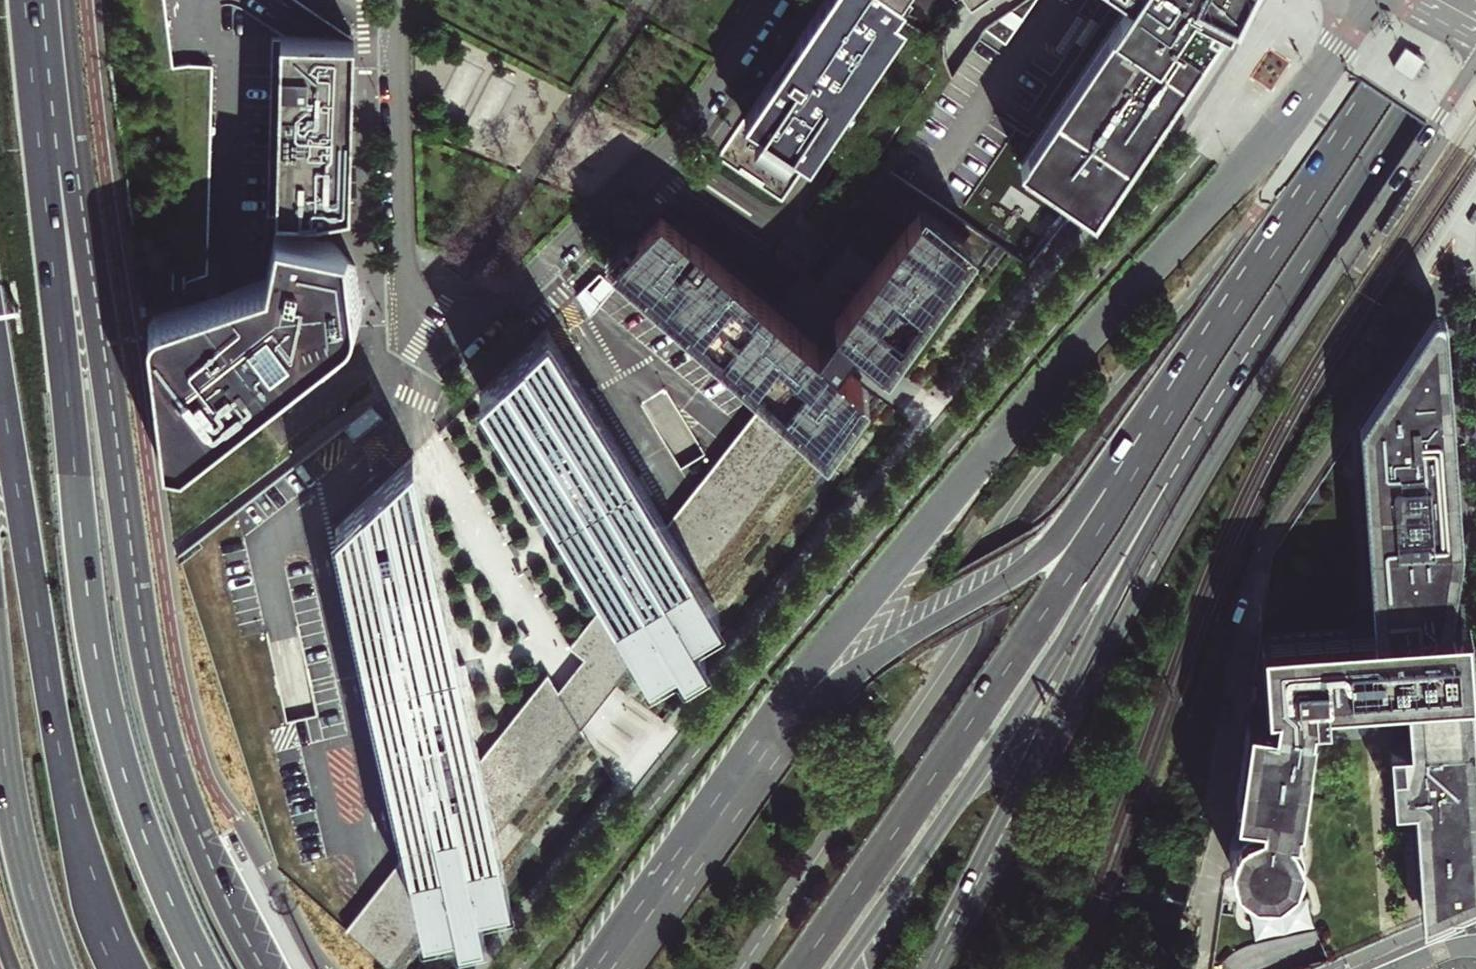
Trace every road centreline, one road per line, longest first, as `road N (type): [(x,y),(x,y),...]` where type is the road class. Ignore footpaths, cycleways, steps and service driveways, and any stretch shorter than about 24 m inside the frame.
road 1 (trunk): [(263,968),(196,832),(152,686),(89,257),(42,0)]
road 2 (trunk): [(205,968),(140,825),(96,662),(30,0)]
road 3 (tertiary): [(1371,0),(1276,131),(1062,365),(809,667),(766,751)]
road 4 (primary): [(974,875),(1255,395),(1475,65)]
road 5 (residential): [(400,0),(408,286),(419,315),(446,327),(511,294),(679,140),(776,0)]
road 6 (primary): [(1240,304),(1060,590),(799,968)]
road 7 (primary): [(1240,304),(1051,545),(871,660),(766,751)]
road 8 (primary): [(839,968),(1184,456)]
road 9 (trunk): [(0,386),(61,770),(92,895),(122,968)]
road 10 (primary): [(1184,456),(1475,11)]
road 11 (primary): [(974,875),(1184,456)]
road 12 (primary): [(1442,0),(1240,304)]
road 13 (primary): [(766,751),(611,968)]
road 14 (trunk): [(0,720),(13,814),(55,968)]

